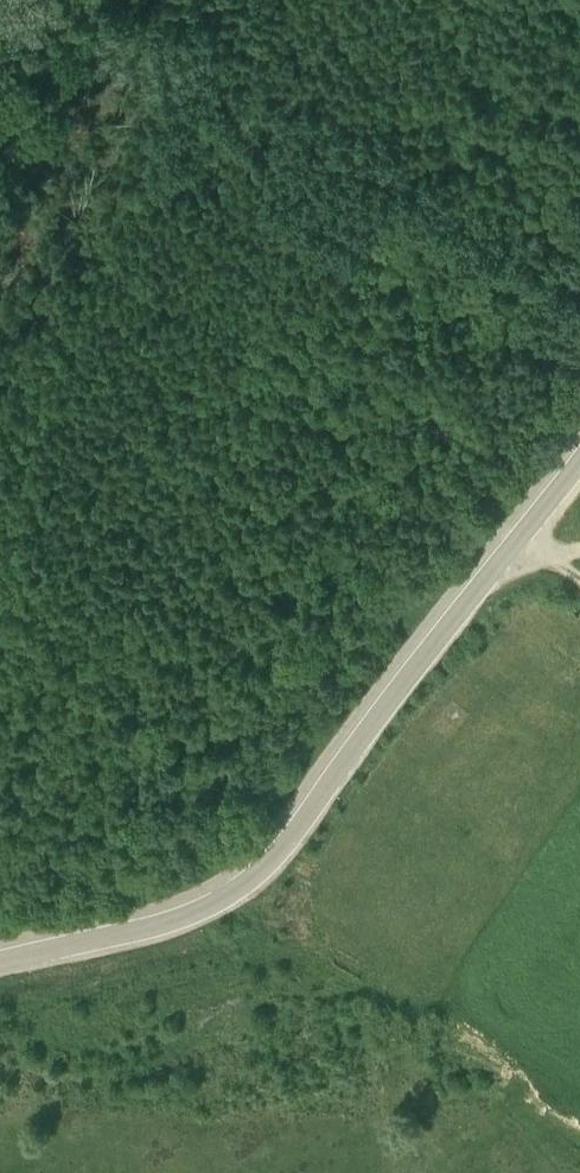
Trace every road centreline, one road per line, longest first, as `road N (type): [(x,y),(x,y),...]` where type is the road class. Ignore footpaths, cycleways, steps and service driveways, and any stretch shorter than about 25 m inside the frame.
road 1 (tertiary): [(0,966),(193,915),(253,876),(579,462)]

